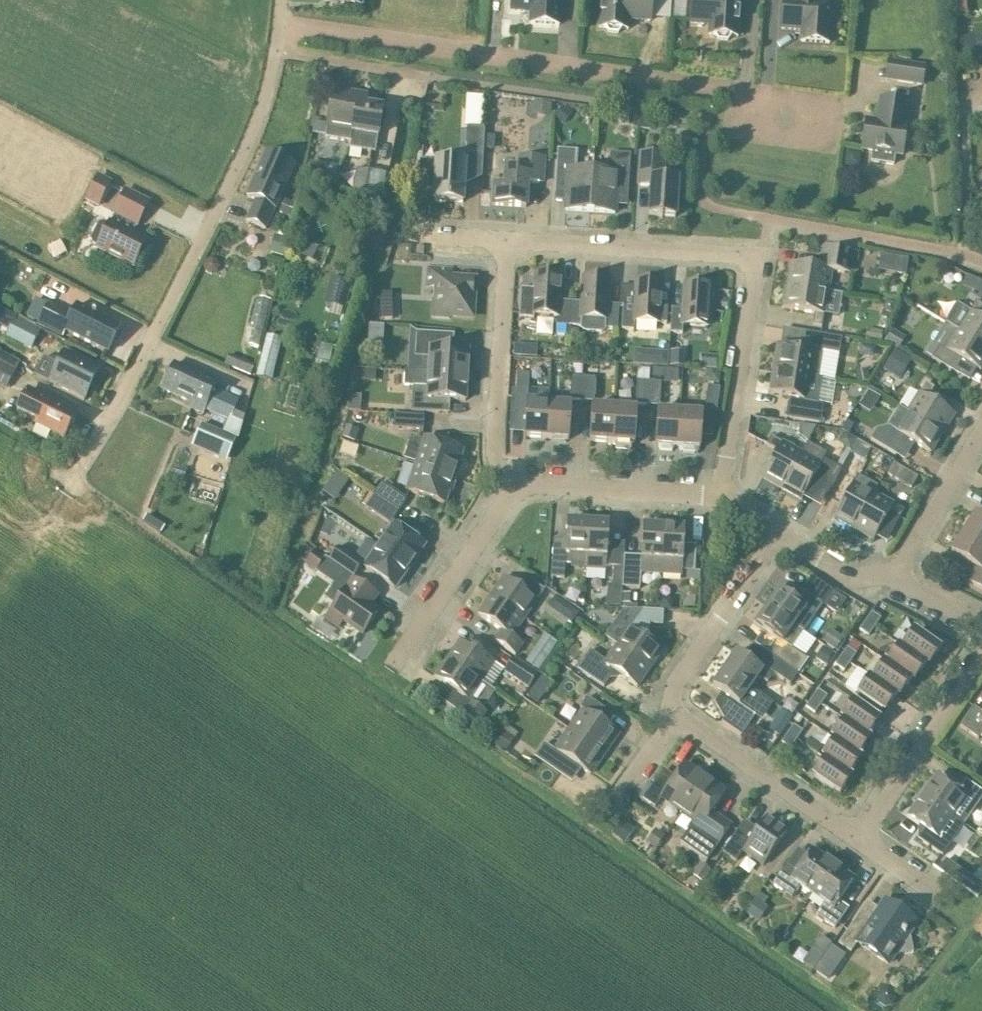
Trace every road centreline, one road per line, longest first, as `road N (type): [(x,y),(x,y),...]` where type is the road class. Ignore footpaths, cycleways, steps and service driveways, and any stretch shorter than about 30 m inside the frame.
road 1 (residential): [(836,107),(280,23)]
road 2 (residential): [(70,485),(206,237),(258,120),(280,23)]
road 3 (residential): [(724,490),(759,258),(507,239)]
road 4 (residential): [(515,487),(497,447),(507,239)]
road 5 (residential): [(390,671),(515,487)]
road 6 (residential): [(861,838),(683,717)]
road 7 (residential): [(861,838),(981,660)]
road 8 (residential): [(515,487),(724,490)]
road 9 (residential): [(683,717),(701,659),(774,533)]
road 10 (residential): [(896,575),(981,428)]
road 11 (residential): [(774,533),(851,577),(896,575)]
road 12 (residential): [(609,815),(683,717)]

